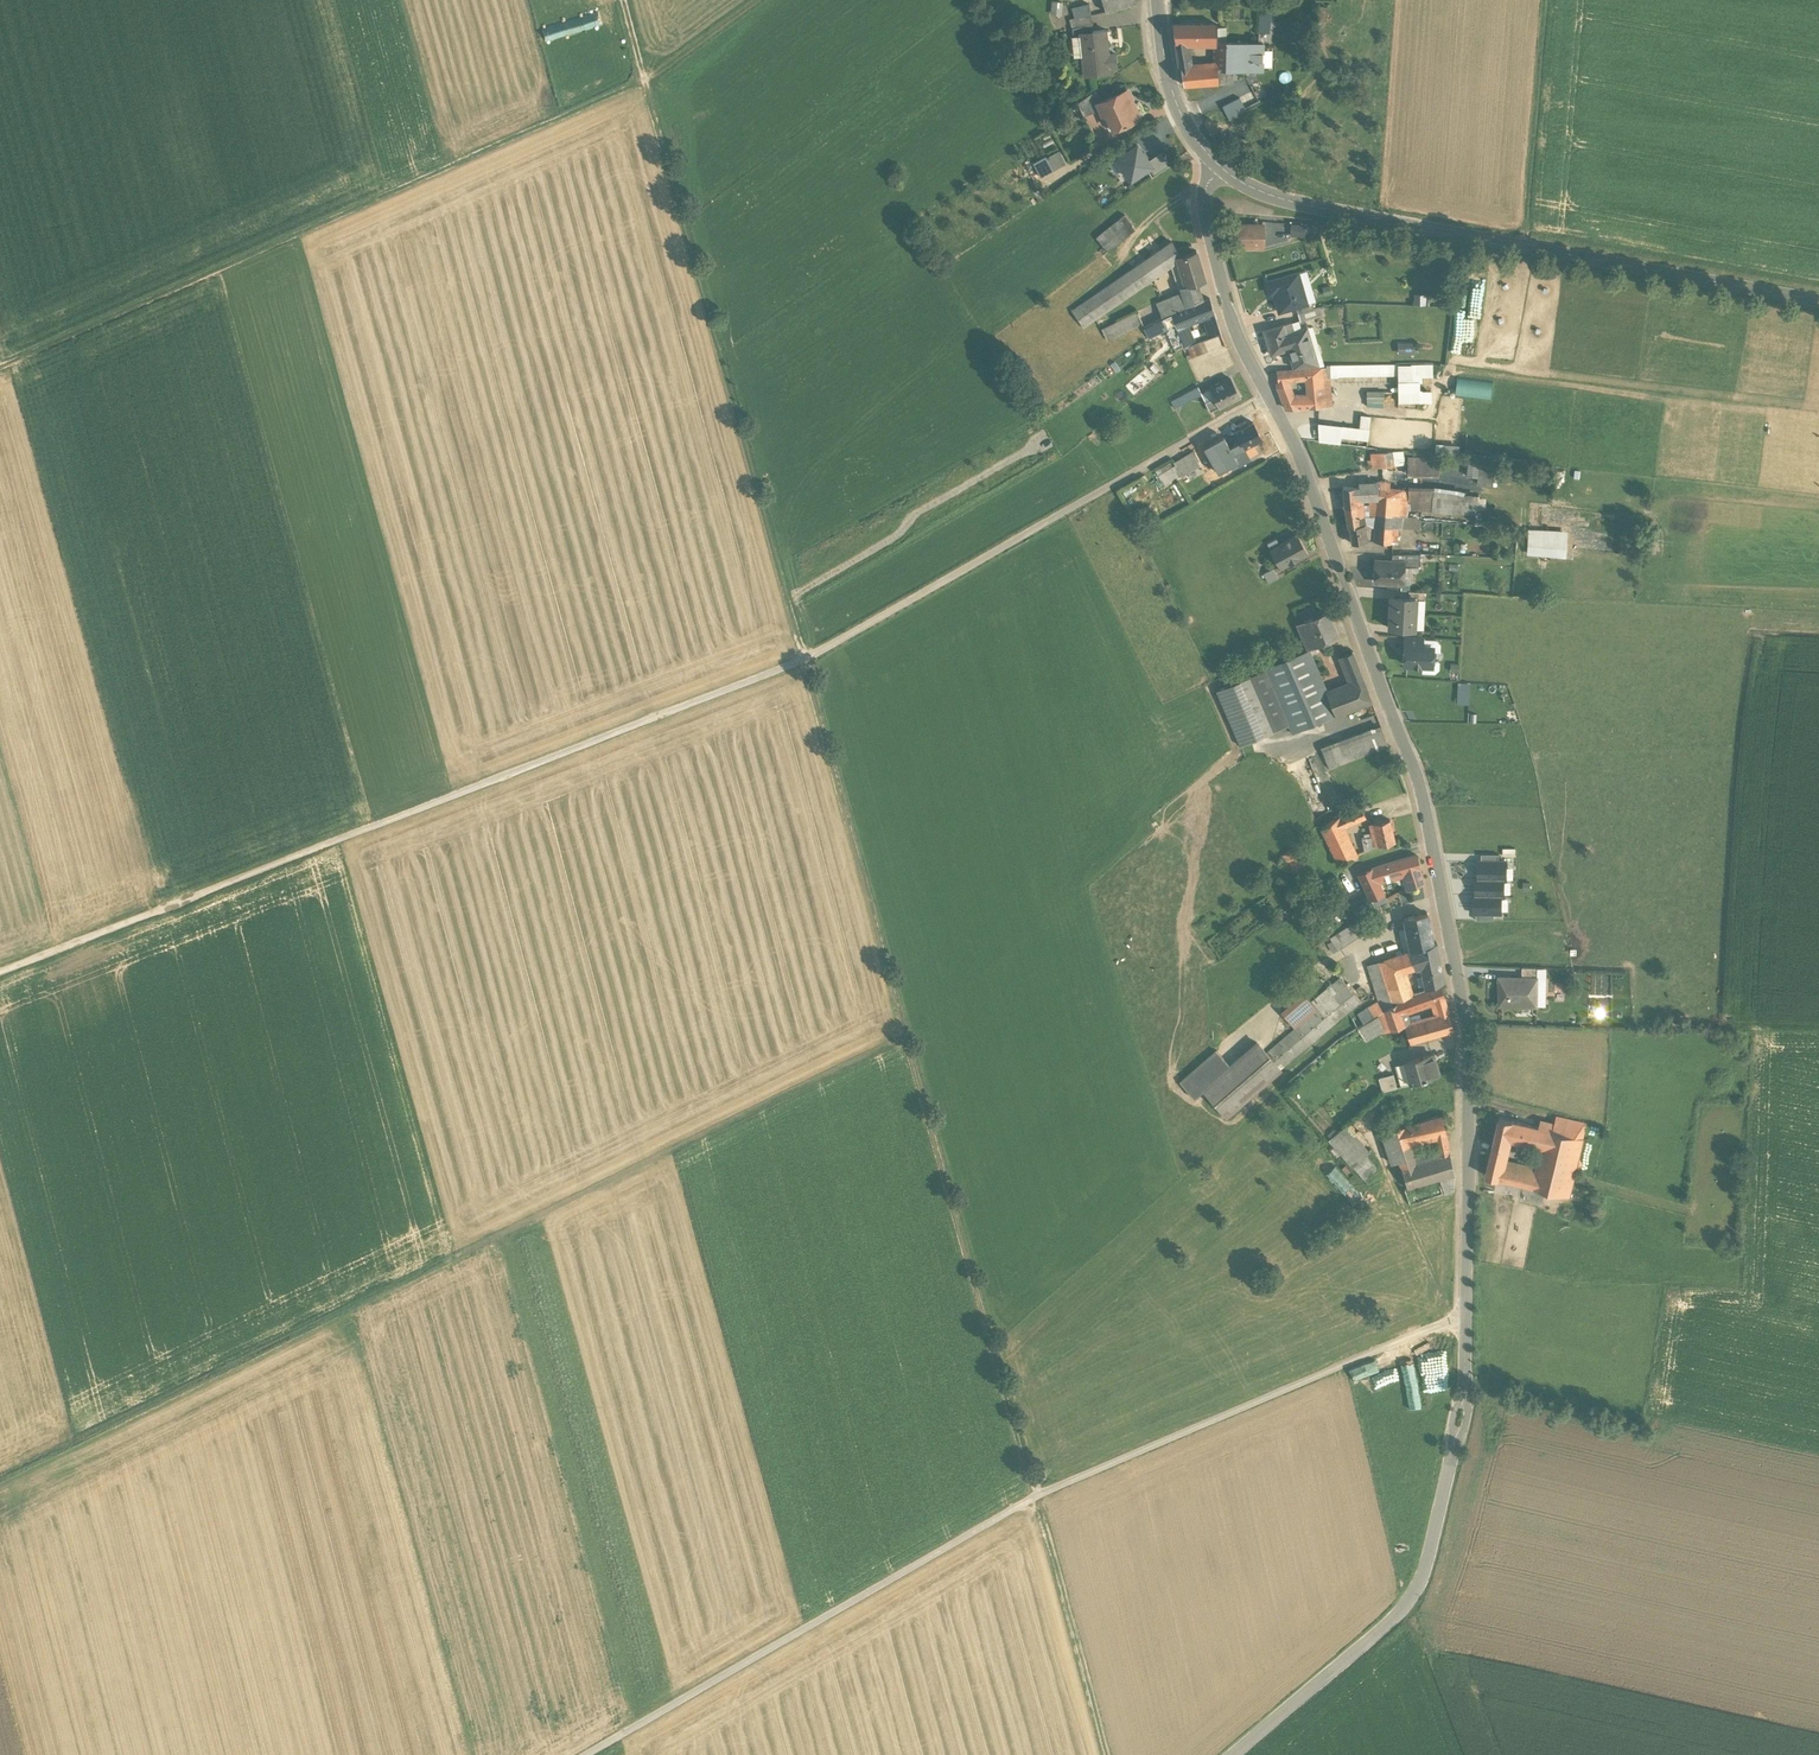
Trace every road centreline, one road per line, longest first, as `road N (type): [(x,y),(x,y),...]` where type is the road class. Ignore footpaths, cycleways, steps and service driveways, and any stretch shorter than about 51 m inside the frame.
road 1 (track): [(1103,1754),(622,0)]
road 2 (track): [(1269,397),(803,661),(0,972)]
road 3 (residential): [(1467,1345),(1469,1032),(1420,786),(1300,454),(1223,288),(1203,191),(1223,171)]
road 4 (track): [(906,1036),(0,1479)]
road 5 (track): [(1466,1314),(1032,1497),(584,1754)]
road 6 (track): [(759,0),(644,79),(0,366)]
road 7 (tertiary): [(1818,300),(1311,206),(1261,193),(1223,171)]
road 8 (unclassified): [(1234,1754),(1409,1605),(1422,1581),(1460,1417),(1467,1345)]
road 9 (track): [(1531,247),(1545,0)]
road 10 (tertiary): [(1223,171),(1174,98),(1157,0)]

